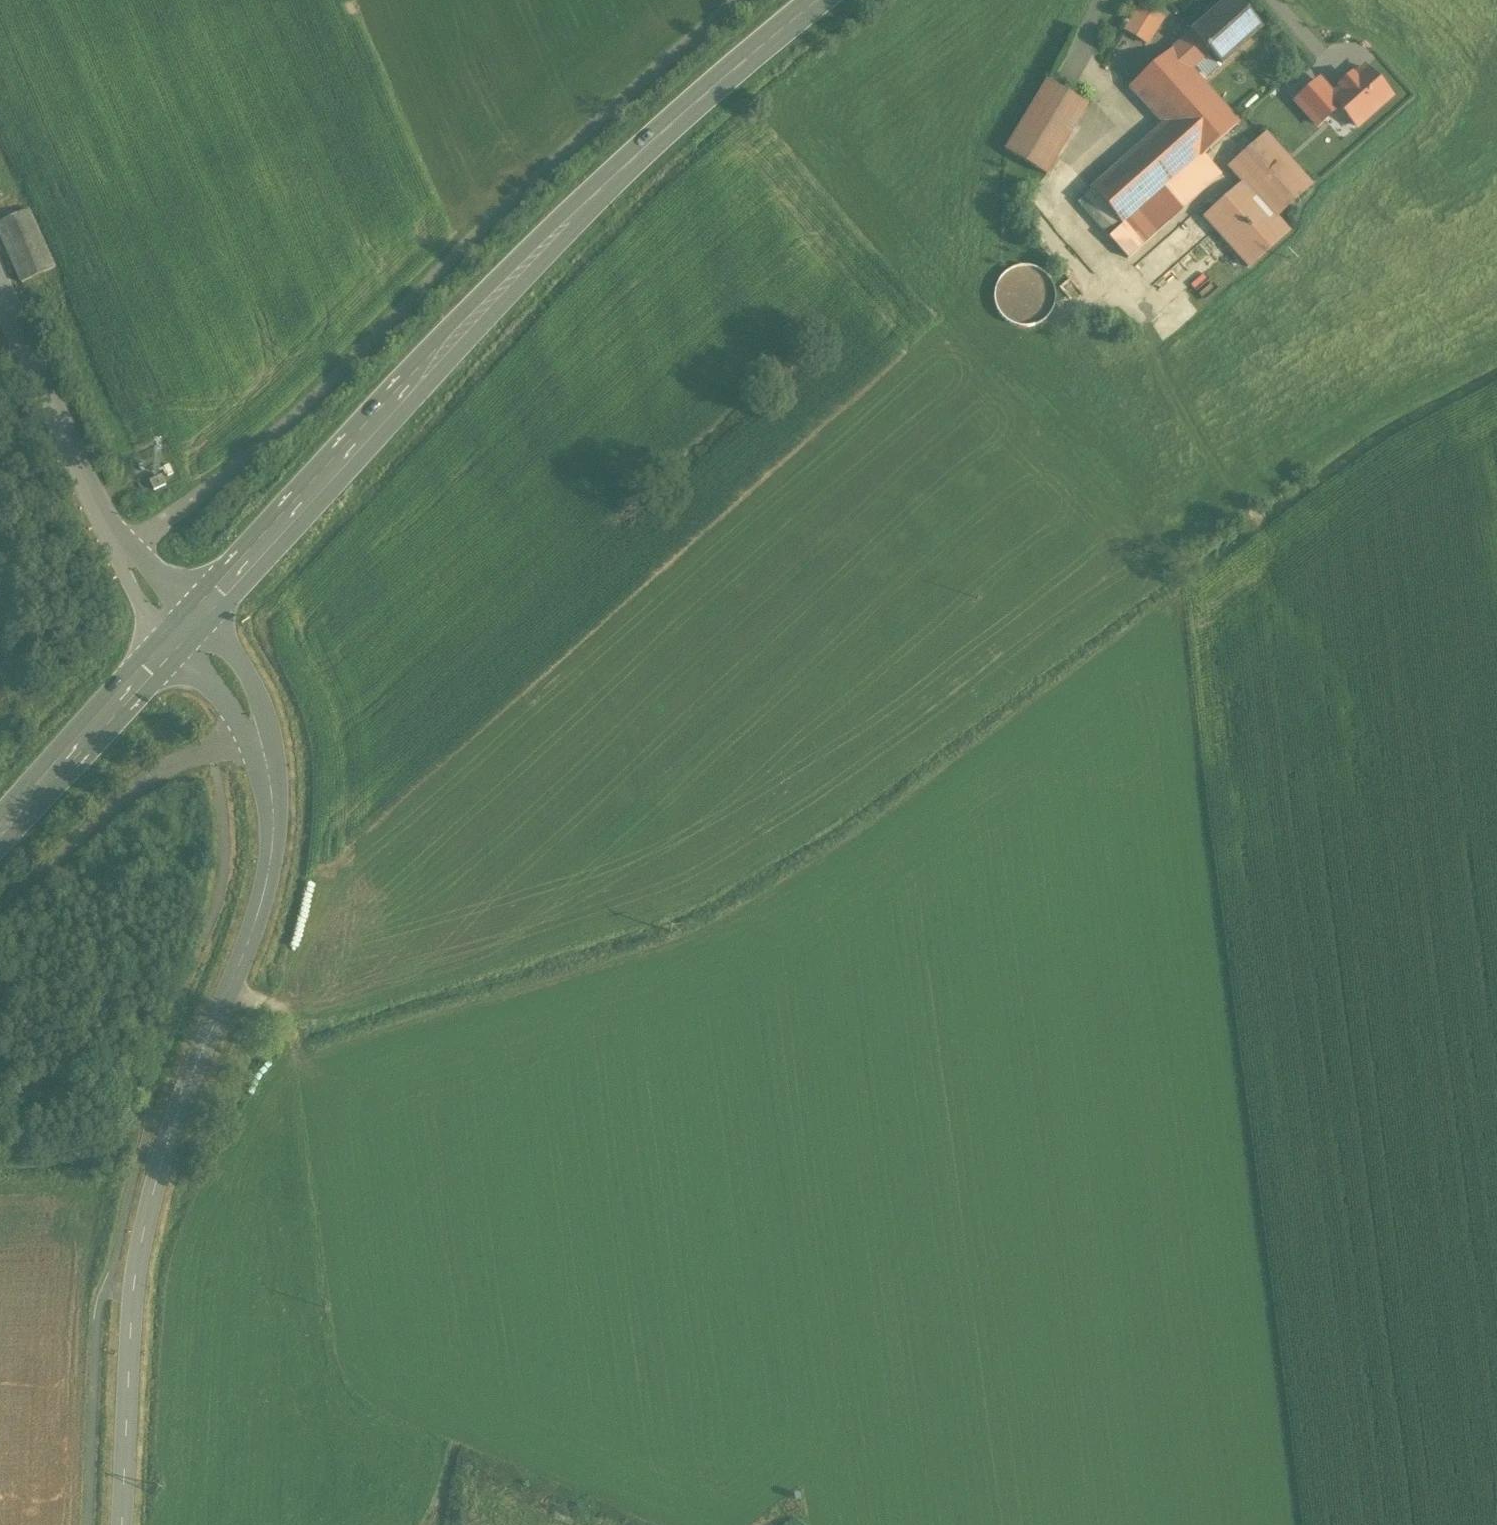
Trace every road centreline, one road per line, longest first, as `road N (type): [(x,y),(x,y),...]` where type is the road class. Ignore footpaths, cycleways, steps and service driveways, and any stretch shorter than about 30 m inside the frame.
road 1 (tertiary): [(121,1524),(135,1263),(161,1155),(257,914),(271,853),(271,794),(252,722),(204,641),(186,627)]
road 2 (primary): [(817,0),(622,167),(186,627)]
road 3 (unclassified): [(186,627),(162,609),(121,549),(0,289)]
road 4 (primary): [(186,627),(0,832)]

